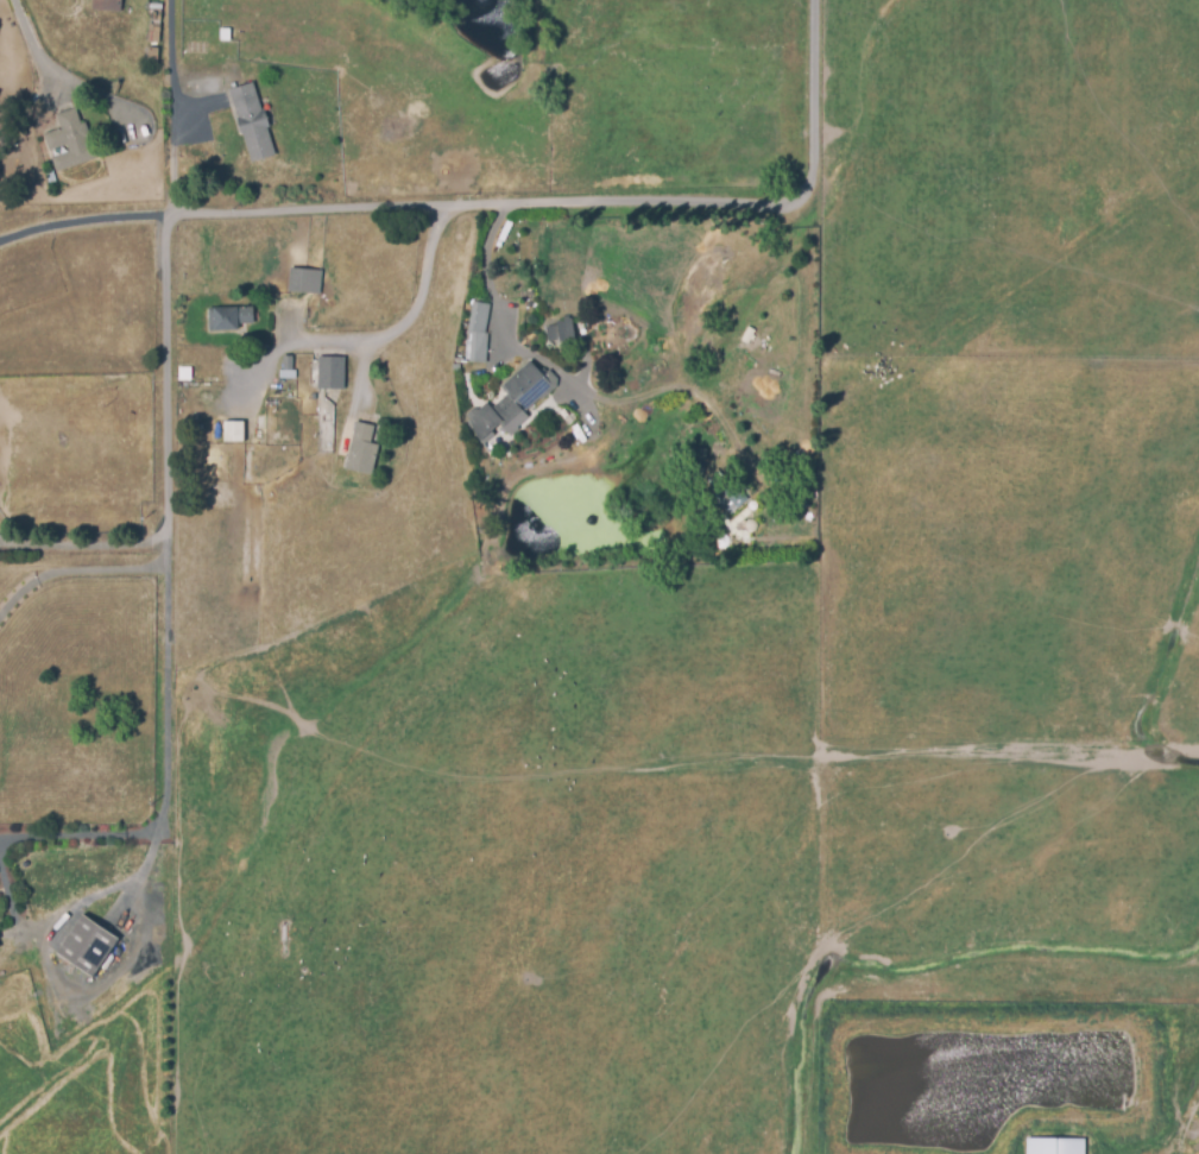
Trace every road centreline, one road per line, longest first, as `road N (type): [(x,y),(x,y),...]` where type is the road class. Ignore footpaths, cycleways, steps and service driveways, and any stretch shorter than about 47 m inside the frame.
road 1 (residential): [(821,0),(820,147),(816,182),(803,197),(165,216),(164,567)]
road 2 (residential): [(168,0),(165,216)]

